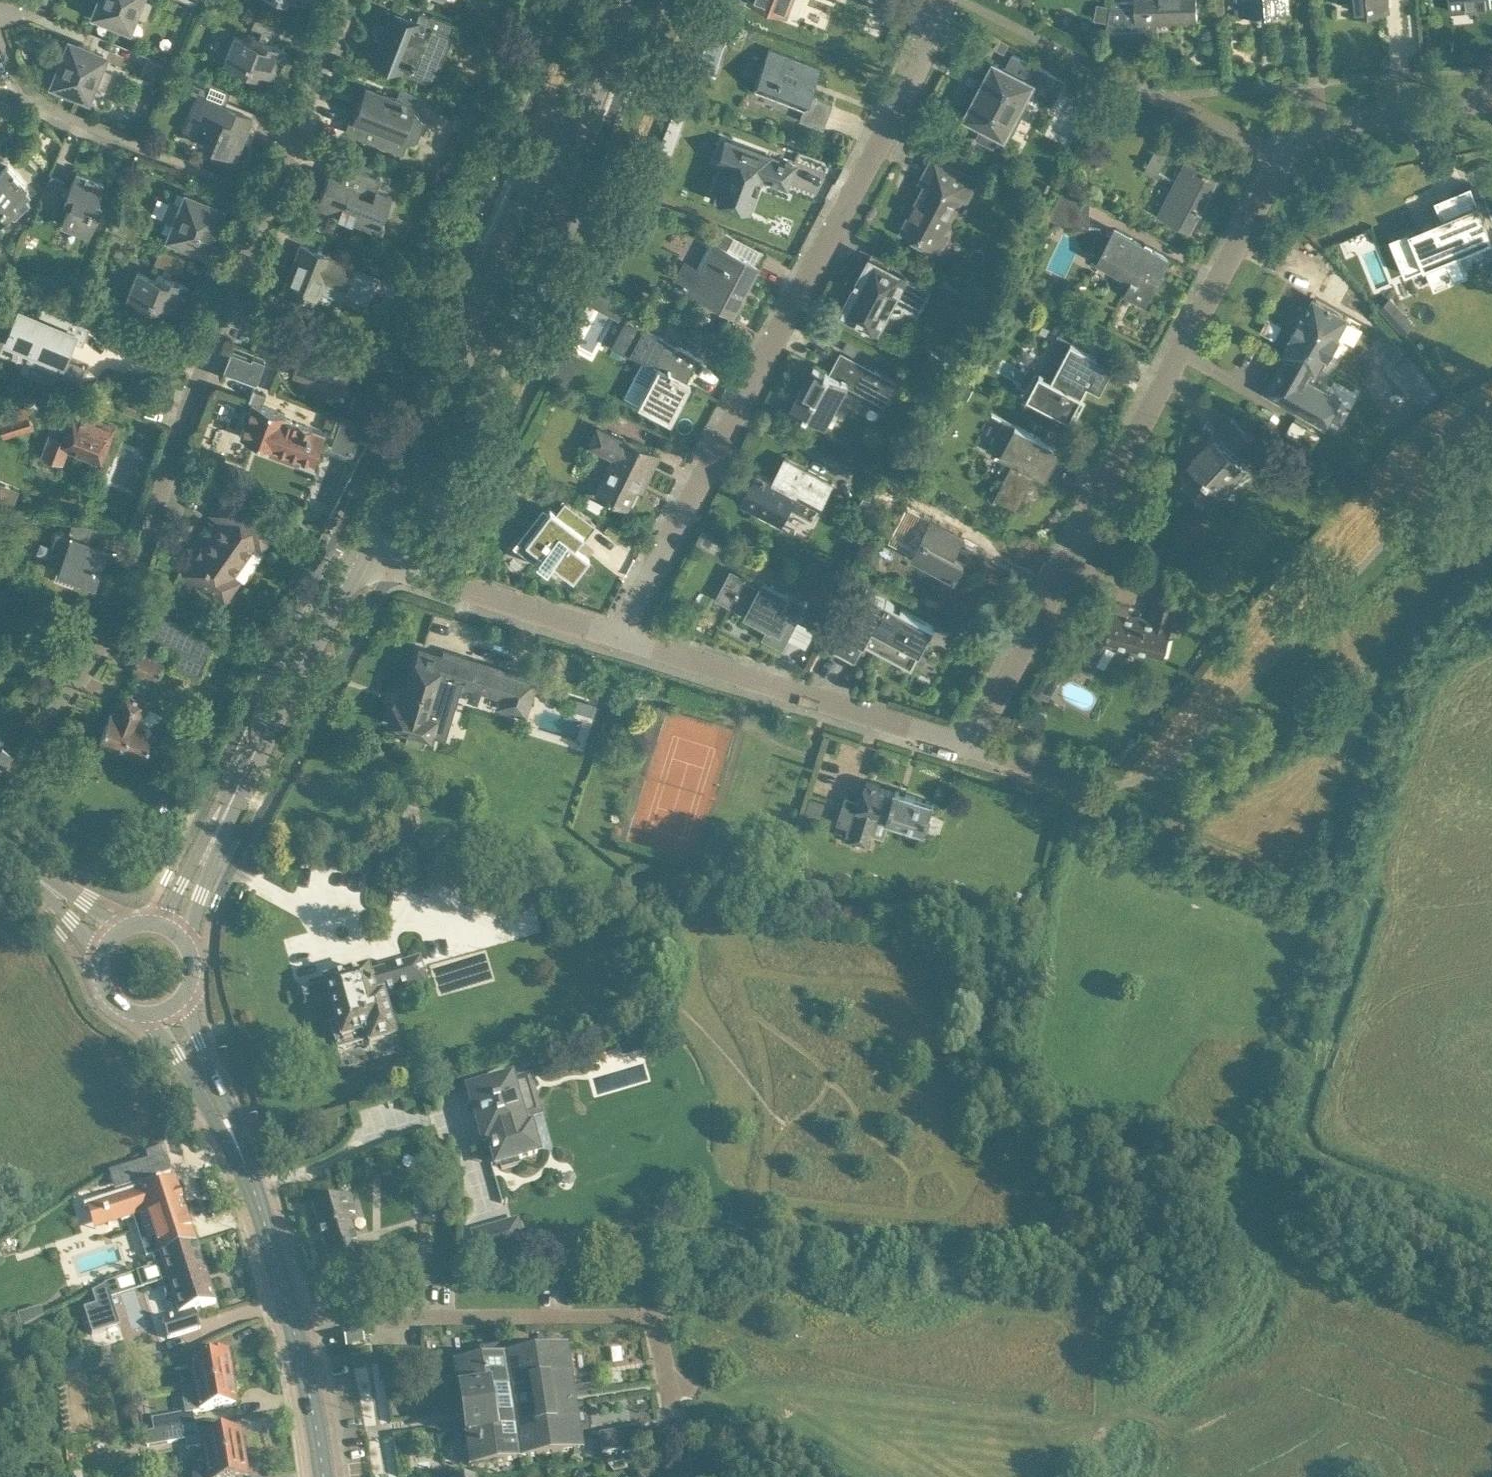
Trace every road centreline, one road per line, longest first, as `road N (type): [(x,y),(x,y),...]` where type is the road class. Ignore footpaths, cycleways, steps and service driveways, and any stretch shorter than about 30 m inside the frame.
road 1 (residential): [(969,747),(1300,135),(1322,124),(1491,99)]
road 2 (residential): [(0,786),(127,601),(180,428),(344,0)]
road 3 (residential): [(621,637),(897,111),(939,0)]
road 4 (secondary): [(370,557),(493,306),(620,0)]
road 5 (secondary): [(324,1476),(275,1252),(233,1137),(173,1021)]
road 6 (track): [(1077,1192),(1027,1028),(1078,787)]
road 7 (secondary): [(178,919),(370,557)]
road 8 (residential): [(969,747),(621,637)]
road 9 (residential): [(621,637),(370,557)]
road 10 (residential): [(139,145),(49,105),(19,82),(0,37)]
road 11 (secondary): [(98,933),(86,964),(99,1005),(135,1027),(173,1021)]
road 12 (residential): [(98,933),(0,855)]
road 13 (secondary): [(173,1021),(193,1004),(204,978),(200,946),(178,919)]

